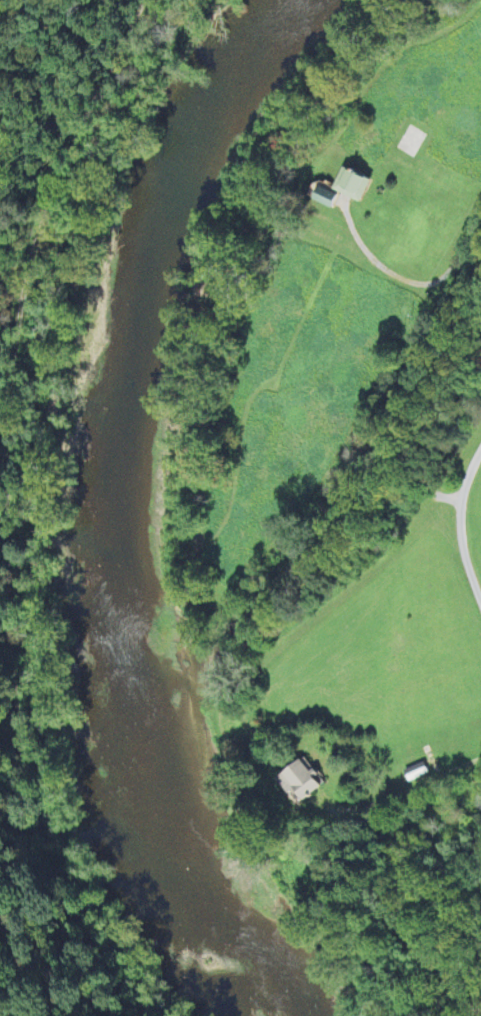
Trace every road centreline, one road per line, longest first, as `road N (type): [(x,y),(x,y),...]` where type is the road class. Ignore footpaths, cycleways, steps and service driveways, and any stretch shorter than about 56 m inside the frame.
road 1 (residential): [(480,454),(463,519),(480,593)]

